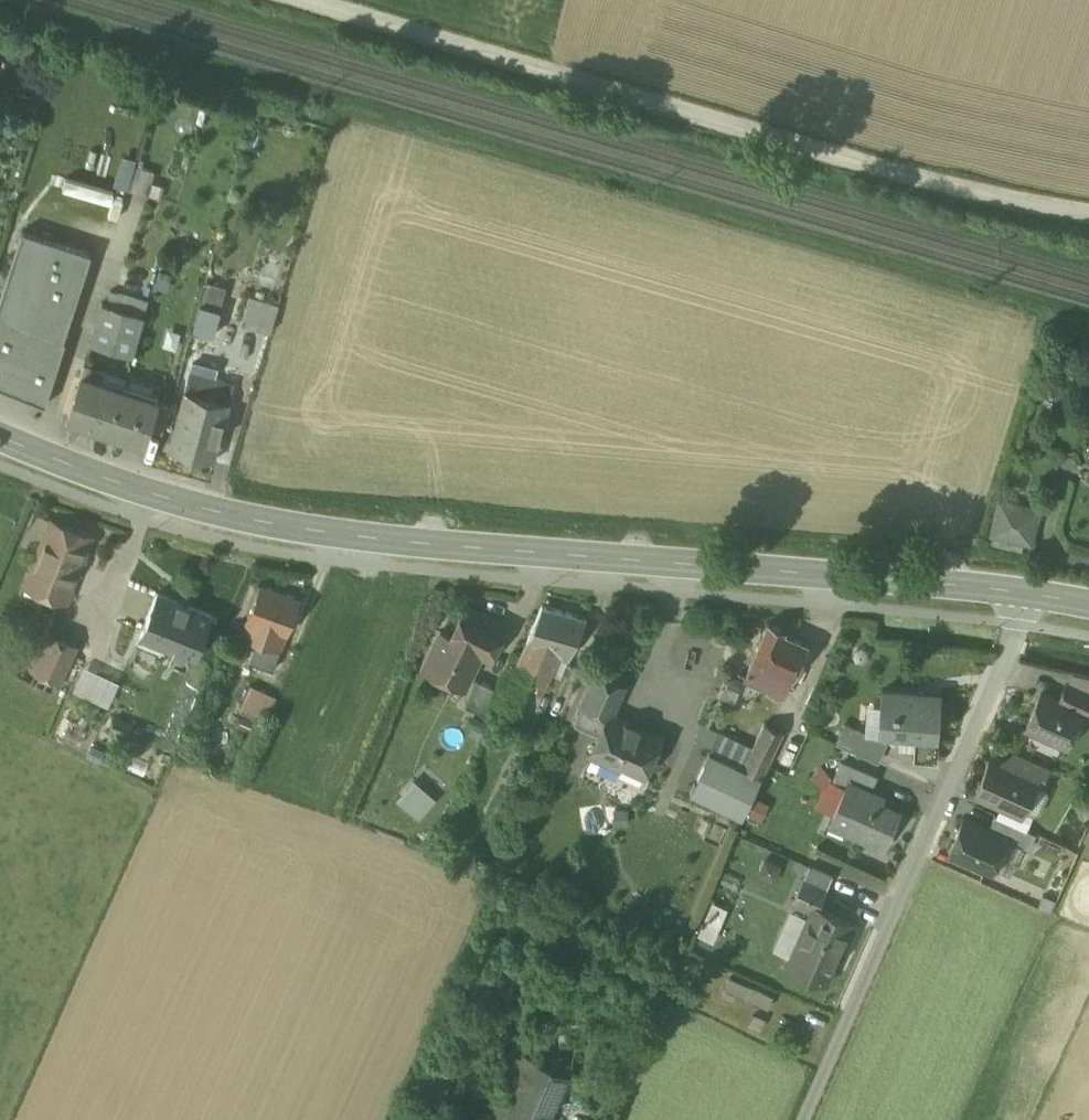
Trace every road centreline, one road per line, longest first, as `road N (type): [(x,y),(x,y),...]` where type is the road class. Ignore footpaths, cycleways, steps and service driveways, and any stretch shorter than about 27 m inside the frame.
road 1 (secondary): [(1034,592),(342,534),(199,505),(0,434)]
road 2 (unclassified): [(1088,210),(999,194),(330,0)]
road 3 (residential): [(807,1119),(1034,592)]

